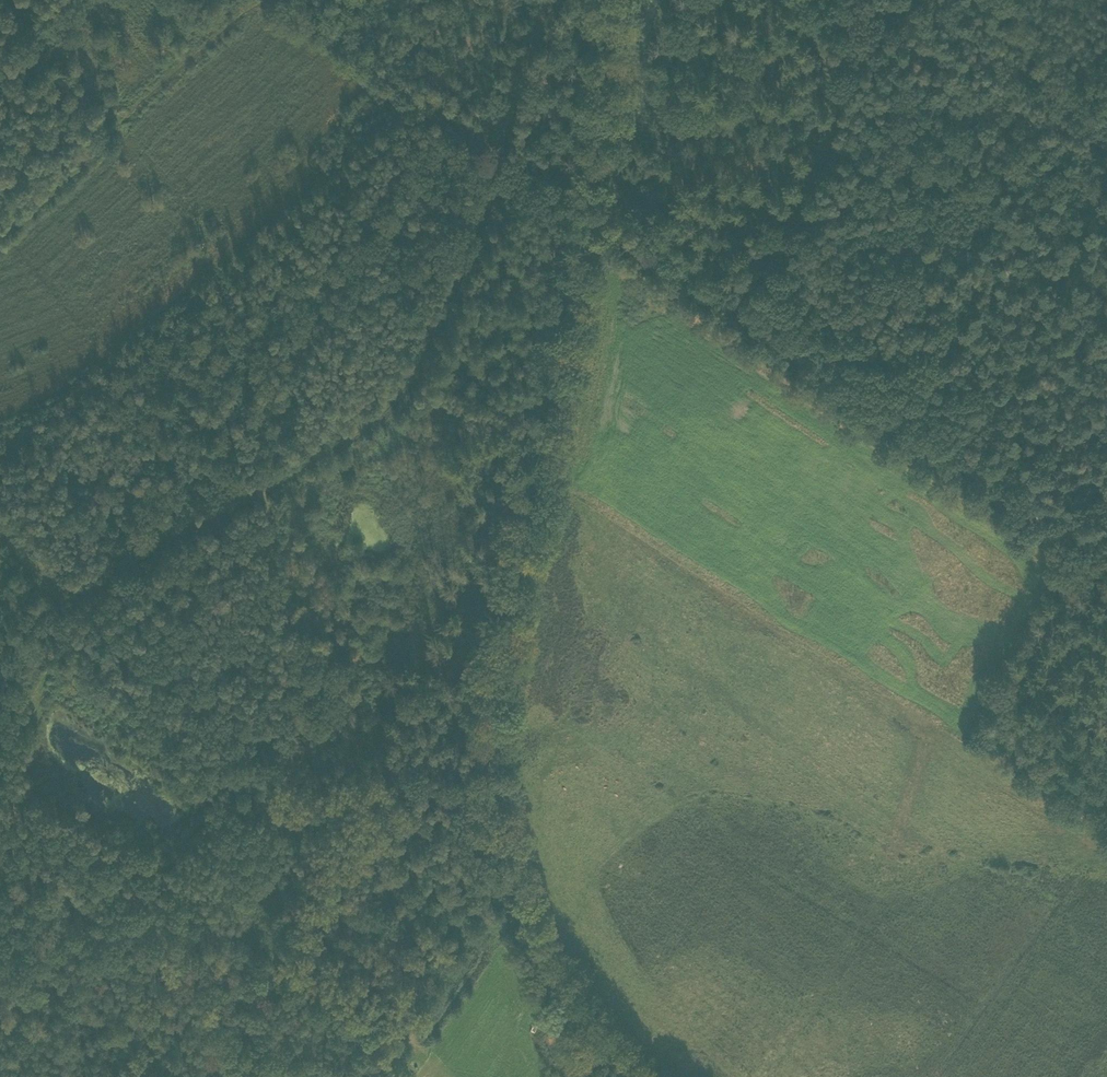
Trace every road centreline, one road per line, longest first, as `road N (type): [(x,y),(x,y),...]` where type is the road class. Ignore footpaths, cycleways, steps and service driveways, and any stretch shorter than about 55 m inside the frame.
road 1 (track): [(517,162),(403,390),(65,591)]
road 2 (track): [(425,106),(352,176),(148,341),(0,446)]
road 3 (track): [(1106,554),(740,303)]
road 4 (track): [(269,0),(0,239)]
road 5 (track): [(816,0),(843,101),(740,303)]
road 6 (track): [(230,769),(82,637),(65,591)]
road 7 (track): [(740,303),(576,197)]
road 8 (track): [(130,121),(25,0)]
road 9 (track): [(537,0),(499,151)]

